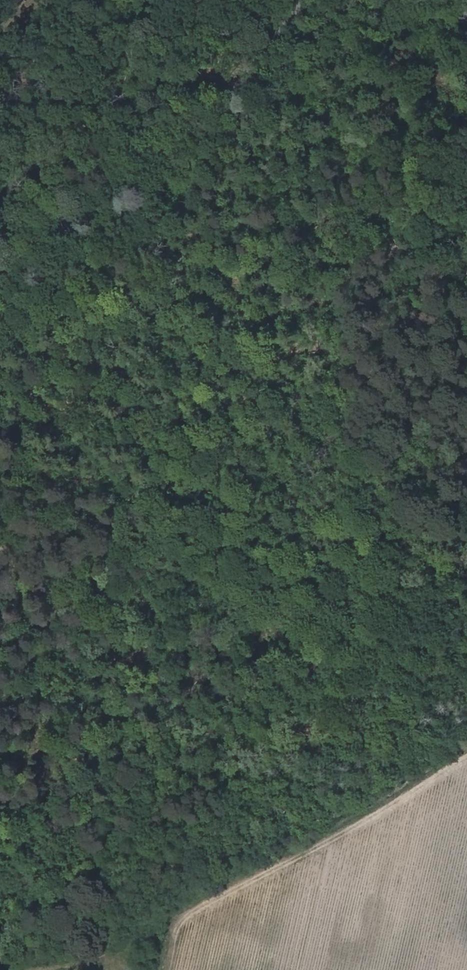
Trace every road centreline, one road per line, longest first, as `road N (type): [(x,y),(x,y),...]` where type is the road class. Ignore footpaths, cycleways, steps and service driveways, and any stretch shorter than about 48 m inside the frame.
road 1 (unclassified): [(0,287),(119,204),(221,115),(312,0)]
road 2 (track): [(167,969),(178,925),(190,913),(466,760)]

